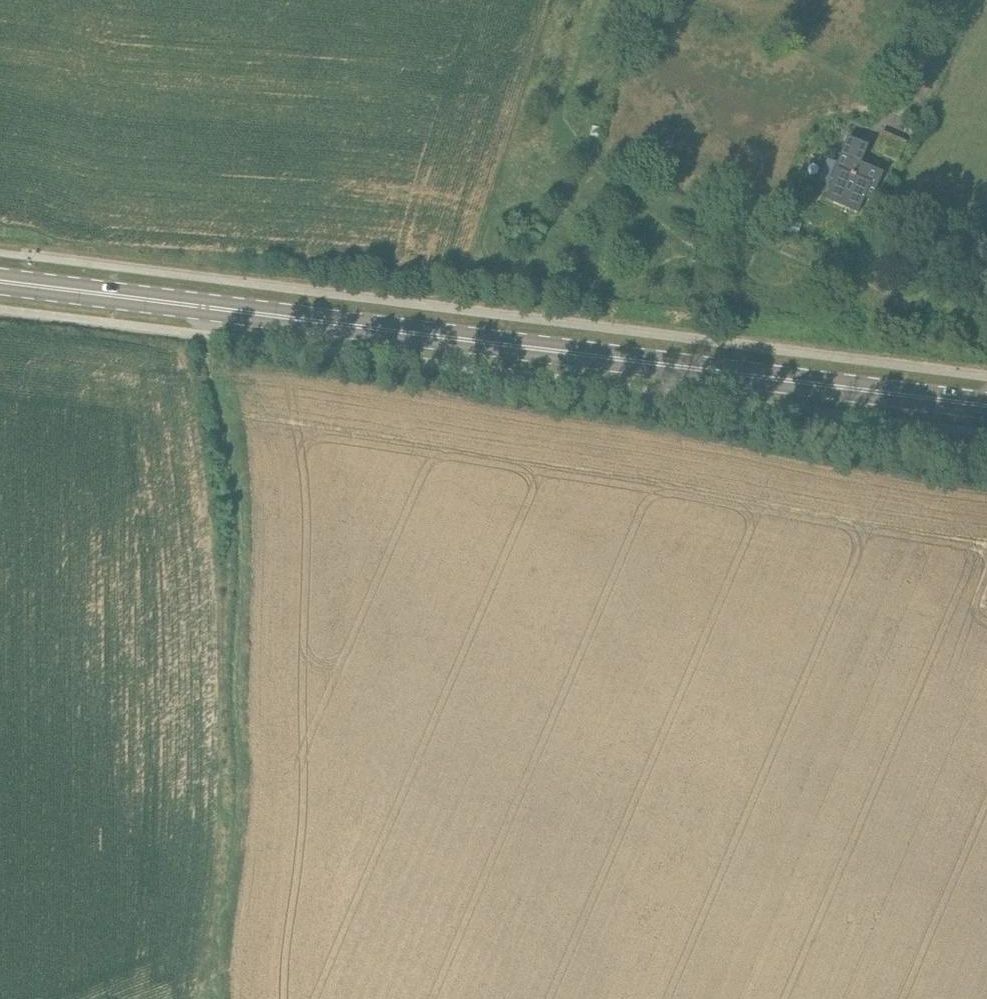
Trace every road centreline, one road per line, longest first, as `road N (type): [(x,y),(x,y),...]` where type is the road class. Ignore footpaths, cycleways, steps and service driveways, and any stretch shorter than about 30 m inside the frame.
road 1 (primary): [(986,405),(0,281)]

